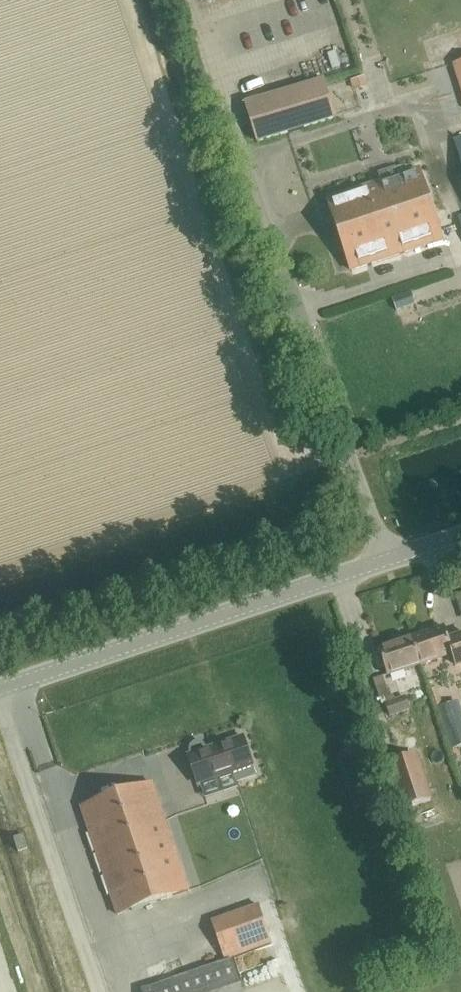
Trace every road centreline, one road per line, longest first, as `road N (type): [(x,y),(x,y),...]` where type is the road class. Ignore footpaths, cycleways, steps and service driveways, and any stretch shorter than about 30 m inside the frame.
road 1 (unclassified): [(0,688),(460,535)]

